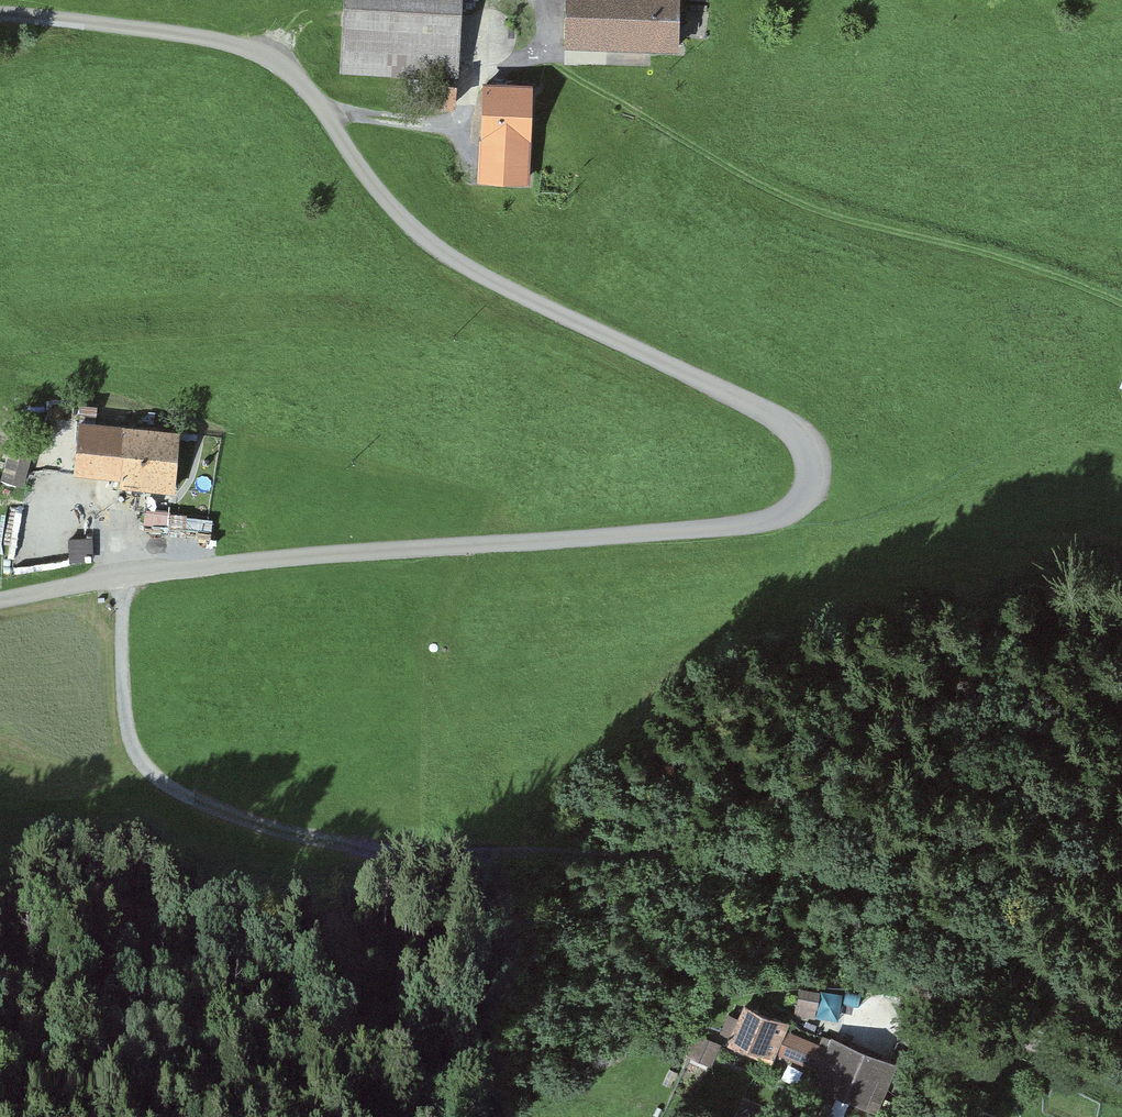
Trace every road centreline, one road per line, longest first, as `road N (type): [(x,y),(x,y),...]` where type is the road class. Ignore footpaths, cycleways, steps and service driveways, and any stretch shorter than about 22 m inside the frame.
road 1 (unclassified): [(32,0),(261,56),(327,114),(376,190),(468,270),(781,420),(814,457),(813,501),(759,527),(273,562),(0,599)]
road 2 (track): [(123,583),(129,718),(147,765),(196,798),(323,840),(792,855),(859,872),(1008,932),(1121,1008)]
road 3 (track): [(532,58),(807,204),(1067,278),(1121,305)]
road 4 (track): [(664,128),(702,120),(731,81),(755,23),(774,12),(1121,11)]
road 5 (track): [(1121,1057),(1113,1063),(1006,1034),(920,1028),(835,1001)]

